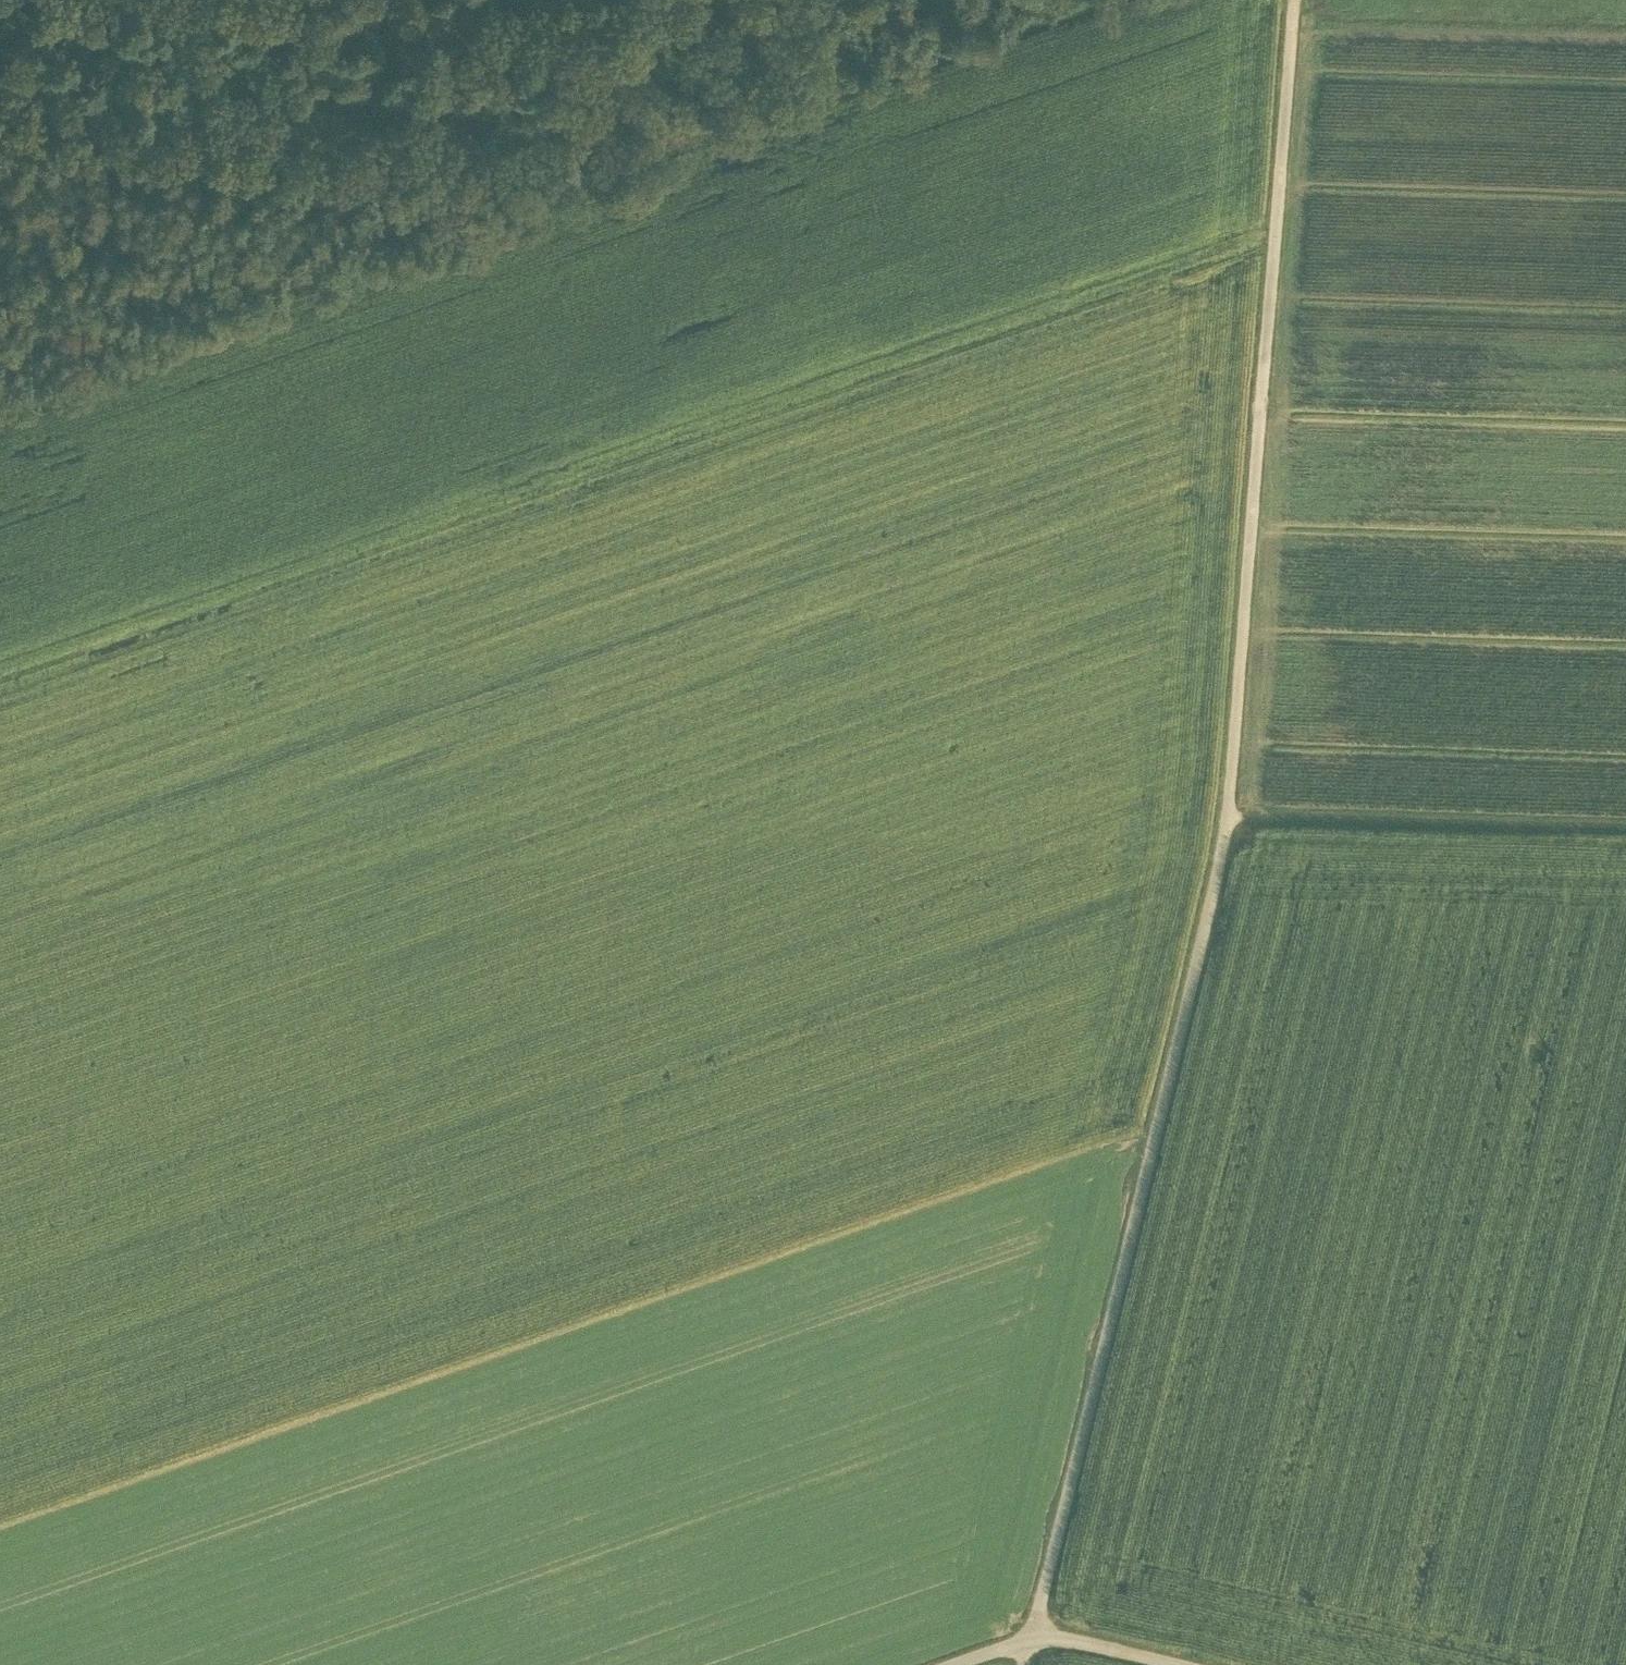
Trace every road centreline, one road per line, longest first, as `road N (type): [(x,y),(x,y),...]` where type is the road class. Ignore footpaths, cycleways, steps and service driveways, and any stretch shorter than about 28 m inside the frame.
road 1 (track): [(1295,0),(1230,819),(1024,1664)]
road 2 (track): [(1230,819),(1625,829)]
road 3 (track): [(945,1664),(1031,1635),(1179,1664)]

